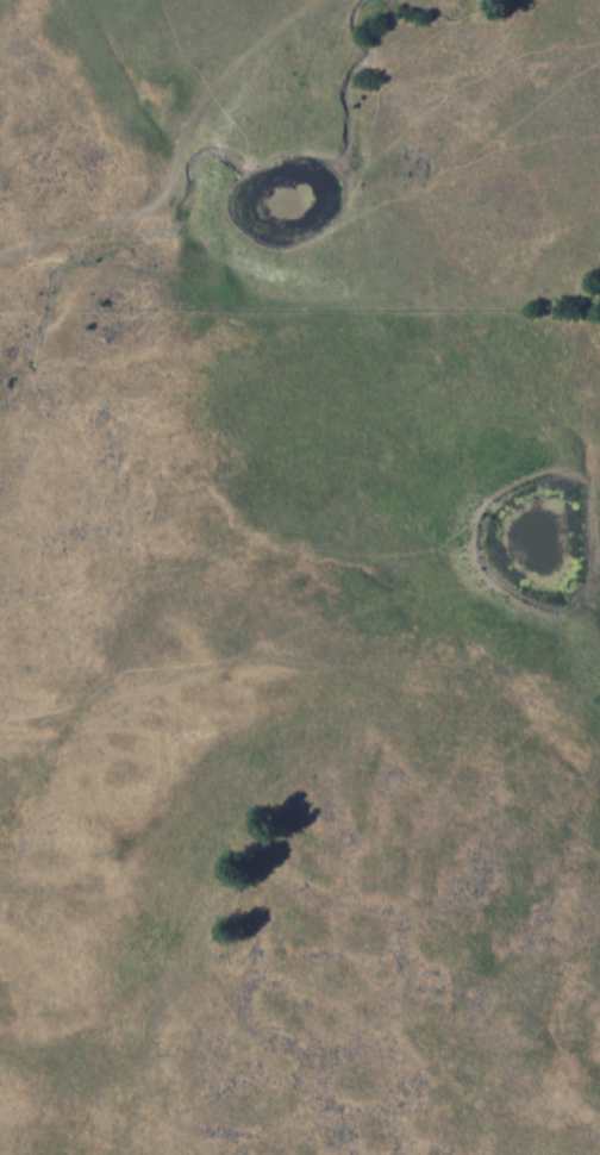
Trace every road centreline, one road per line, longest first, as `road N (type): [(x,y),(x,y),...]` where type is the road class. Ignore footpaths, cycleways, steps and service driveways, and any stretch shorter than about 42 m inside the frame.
road 1 (residential): [(0,625),(311,630),(599,664)]

